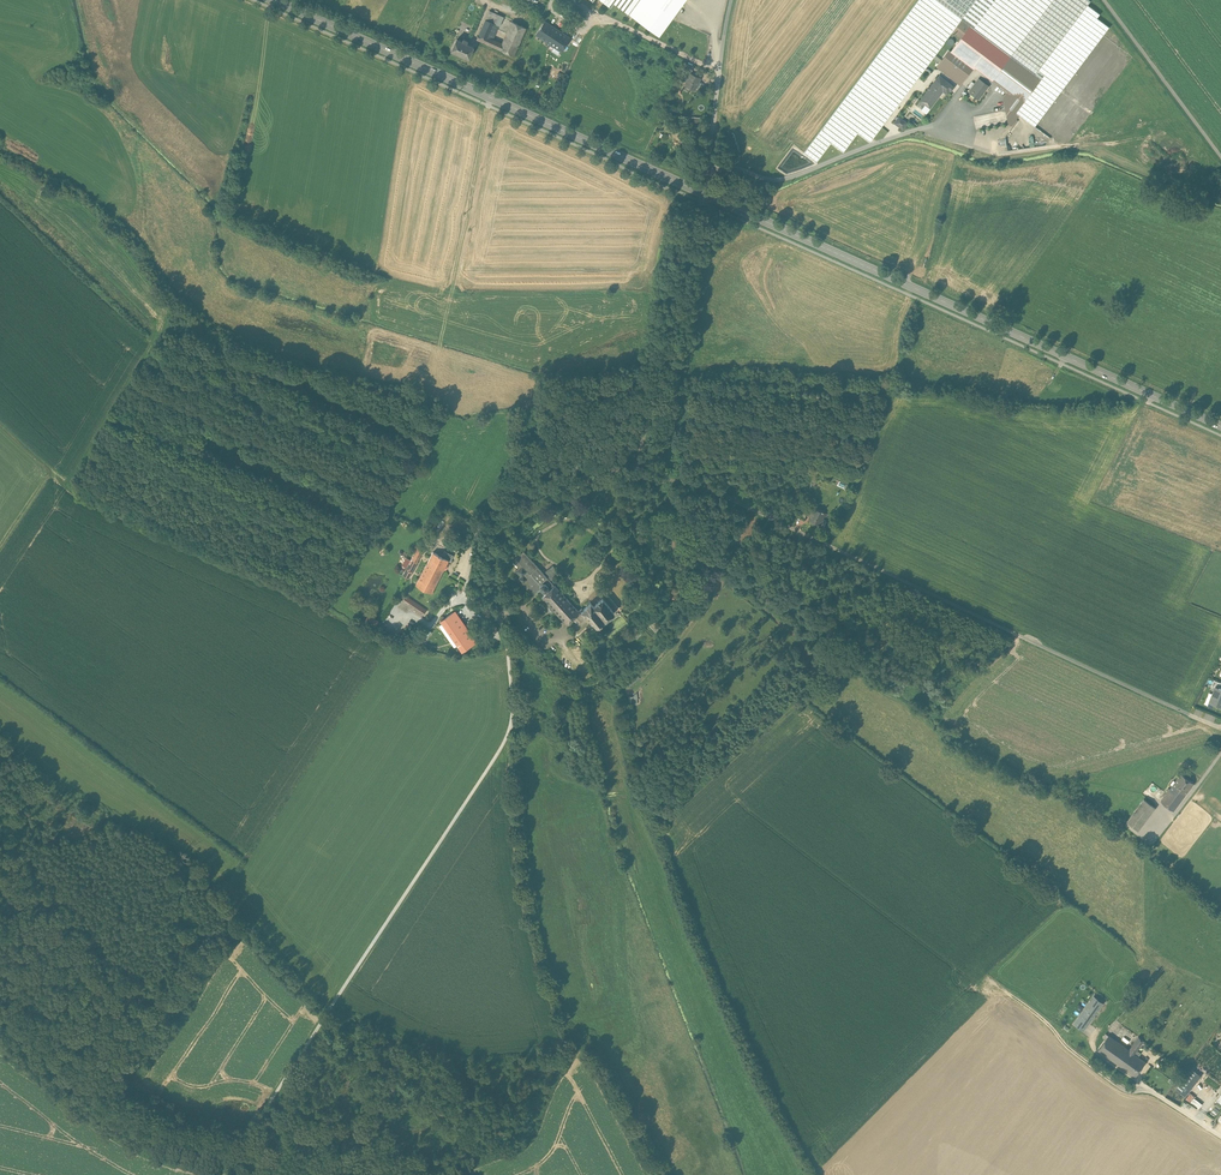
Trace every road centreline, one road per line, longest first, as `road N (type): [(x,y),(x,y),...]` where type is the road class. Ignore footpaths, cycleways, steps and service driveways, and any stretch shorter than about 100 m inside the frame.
road 1 (unclassified): [(575,466),(710,490),(1191,715)]
road 2 (track): [(225,1174),(509,735),(514,707),(499,621)]
road 3 (primary): [(706,194),(1220,426)]
road 4 (primary): [(273,0),(706,194)]
road 5 (unclassified): [(706,194),(648,418),(633,437),(575,466)]
road 6 (unclassified): [(499,621),(468,591),(486,514),(520,482),(575,466)]
road 7 (track): [(734,0),(706,194)]
road 8 (track): [(1220,1133),(1091,1046),(1095,1032)]
road 9 (track): [(723,71),(571,0)]

